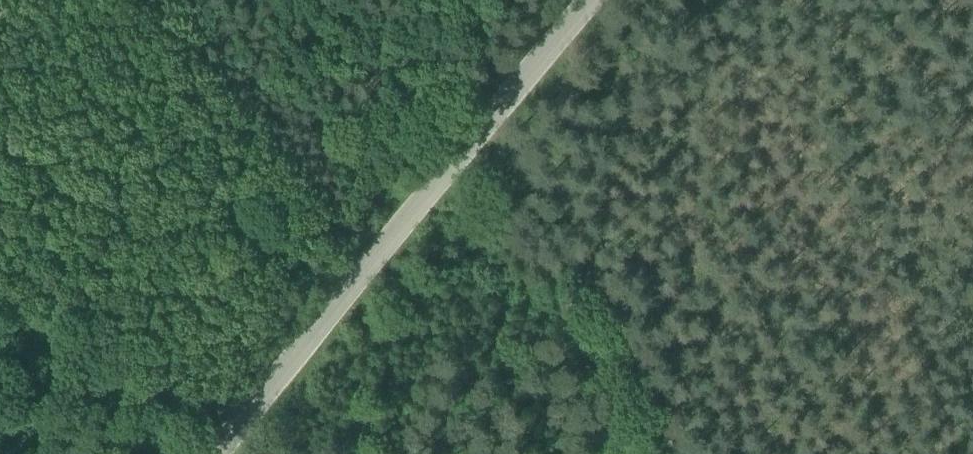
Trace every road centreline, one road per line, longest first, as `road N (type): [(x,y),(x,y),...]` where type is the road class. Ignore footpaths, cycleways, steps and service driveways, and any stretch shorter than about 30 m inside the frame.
road 1 (unclassified): [(223,453),(607,0)]

